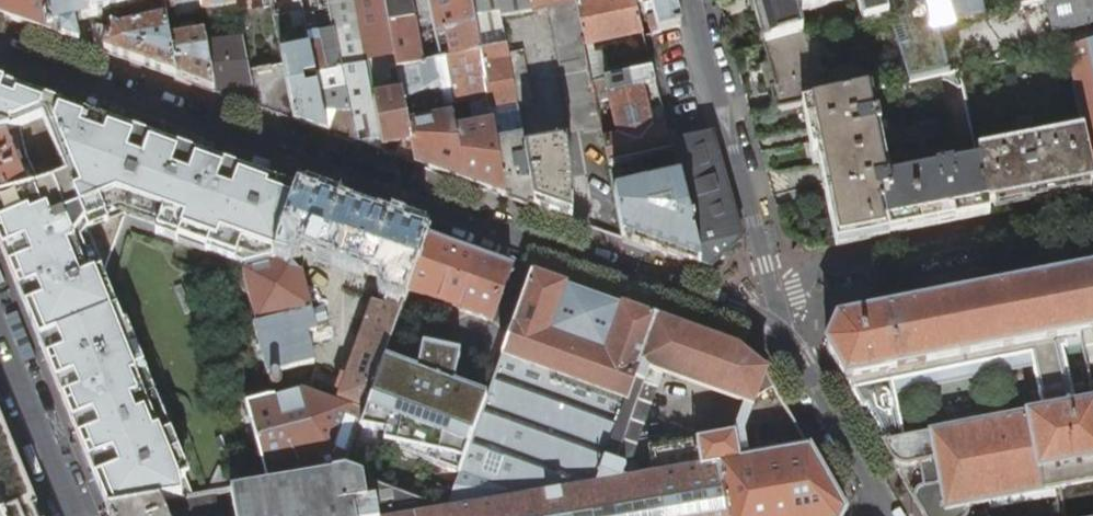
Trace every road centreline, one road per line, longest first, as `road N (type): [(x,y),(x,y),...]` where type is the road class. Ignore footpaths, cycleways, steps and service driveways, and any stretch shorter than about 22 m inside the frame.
road 1 (residential): [(0,53),(739,317),(774,338)]
road 2 (residential): [(1092,214),(836,264),(814,275),(778,311)]
road 3 (residential): [(692,0),(778,311)]
road 4 (residential): [(774,338),(799,363),(884,515)]
road 5 (residential): [(0,340),(72,515)]

